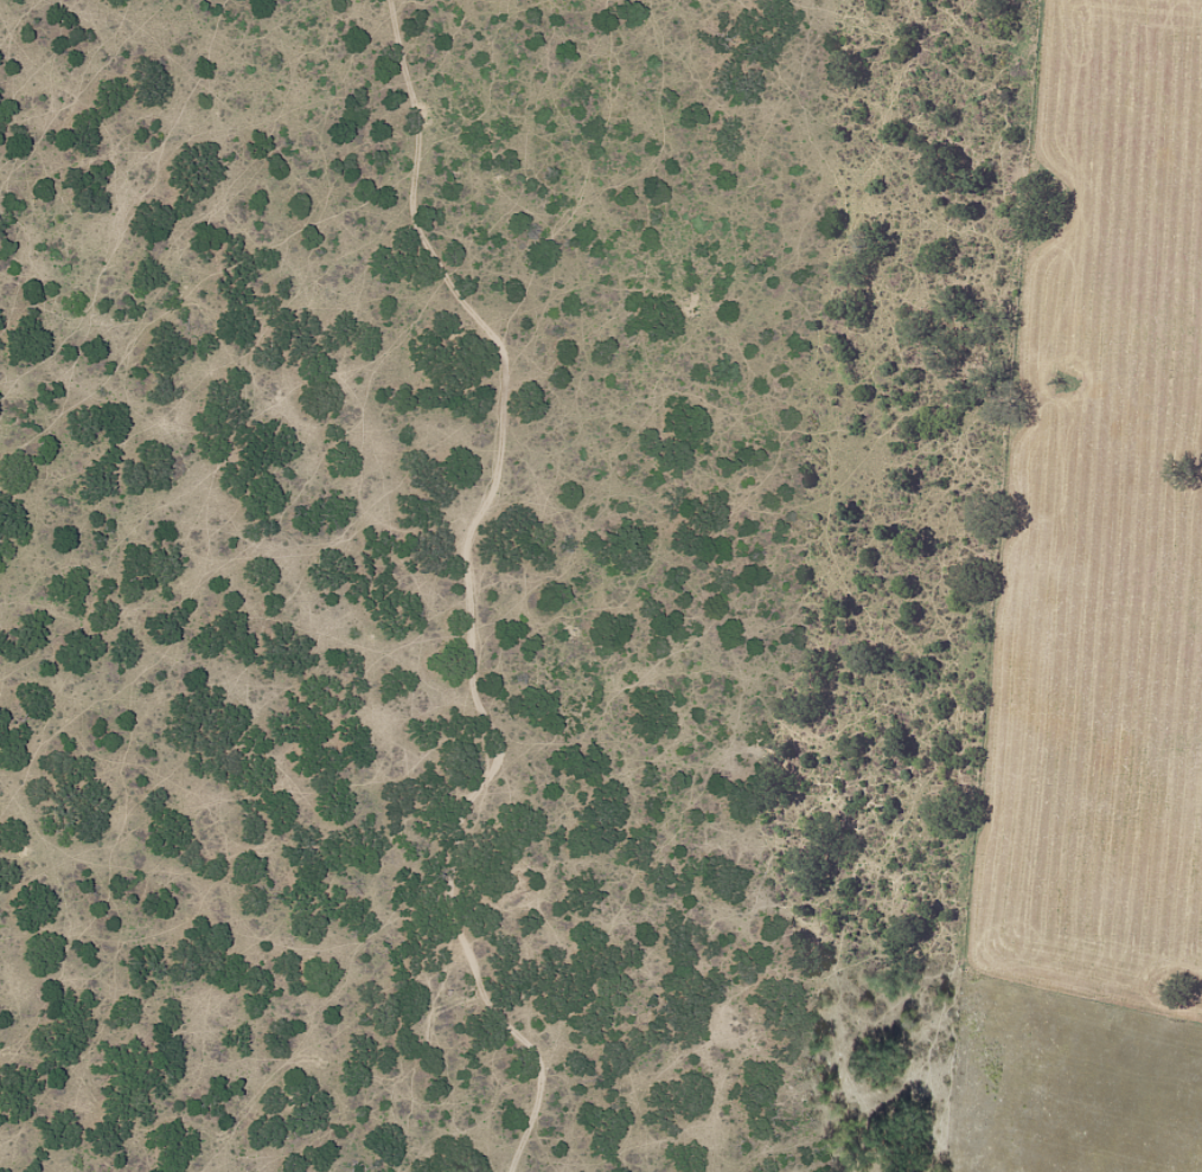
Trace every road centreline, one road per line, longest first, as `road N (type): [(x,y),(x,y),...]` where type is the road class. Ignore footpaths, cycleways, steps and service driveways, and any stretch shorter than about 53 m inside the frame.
road 1 (track): [(515,1171),(536,1087),(533,1052),(491,1010),(441,872),(442,839),(497,758),(474,699),(463,539),(501,448),(503,358),(410,216),(417,132),(376,0)]

